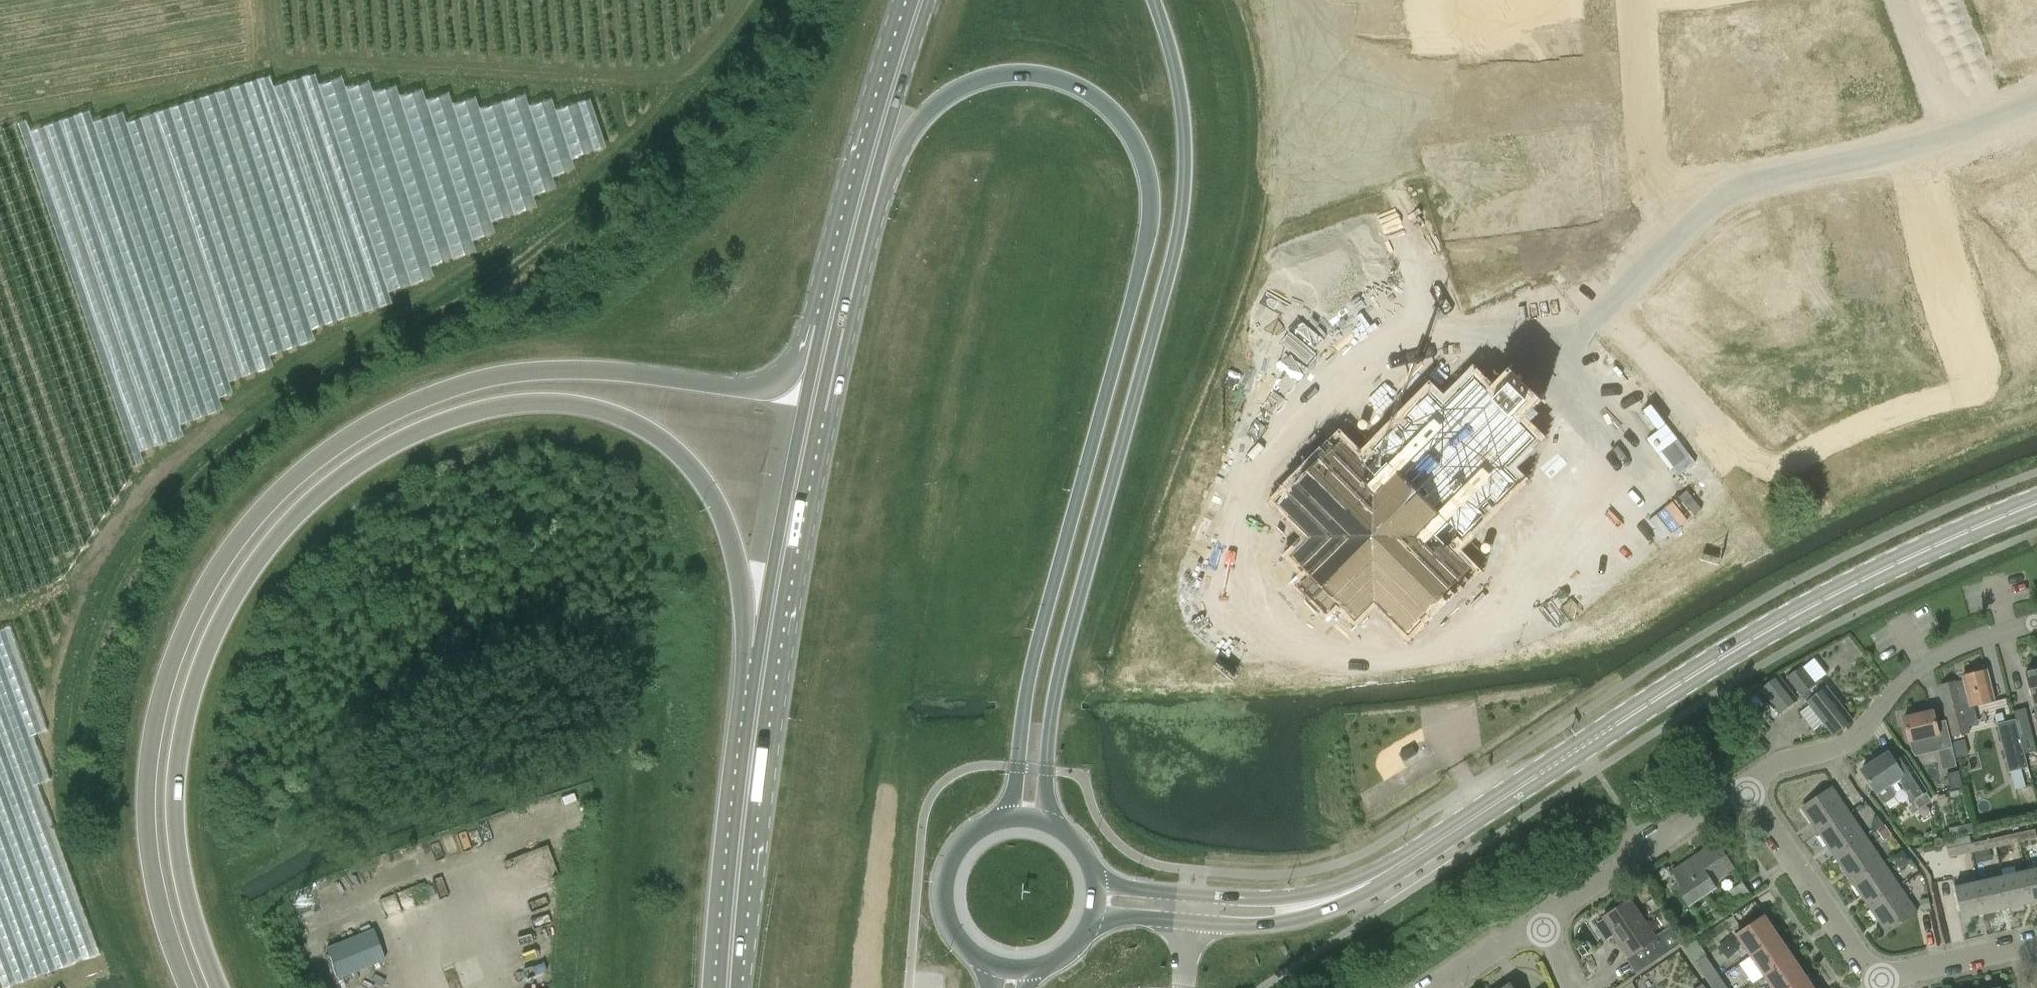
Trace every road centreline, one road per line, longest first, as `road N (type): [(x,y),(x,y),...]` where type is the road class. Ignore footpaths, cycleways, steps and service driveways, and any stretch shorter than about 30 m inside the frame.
road 1 (primary): [(217,987),(181,869),(176,765),(186,712),(217,623),(248,574),(283,528),(380,453),(470,413),(524,402),(571,404),(637,425),(706,487),(768,645)]
road 2 (primary): [(829,322),(781,379),(751,388),(598,370),(454,386),(366,426),(306,465),(251,521),(190,619),(169,668),(147,765),(153,875),(185,987)]
road 3 (primary): [(860,207),(935,103),(1005,73),(1054,70),(1097,91),(1136,137),(1147,165),(1144,246),(1031,671),(1012,814)]
road 4 (tertiary): [(1192,907),(1267,914),(1382,877),(1719,658),(1926,549),(2036,503)]
road 5 (primary): [(1049,819),(1046,770),(1058,684),(1166,278),(1183,178),(1184,115),(1155,0)]
road 6 (residential): [(1604,312),(1774,473),(1887,418),(1969,395),(1905,151)]
road 7 (primary): [(727,987),(768,645)]
road 8 (residential): [(1750,787),(1790,757),(1839,752),(1958,663),(2036,629)]
road 9 (primary): [(768,645),(829,322)]
road 10 (residential): [(1541,919),(1750,787)]
road 11 (residential): [(1641,0),(1654,180),(1684,236)]
road 12 (residential): [(1684,236),(1716,206),(1783,175),(1905,151)]
road 13 (residential): [(1750,787),(1883,987)]
road 14 (primary): [(860,207),(921,0)]
road 15 (primary): [(1012,814),(985,822),(947,863),(947,918),(983,961)]
road 16 (residential): [(1898,987),(2036,952)]
road 17 (residential): [(1905,151),(2036,99)]
road 18 (residential): [(1442,987),(1541,919)]

